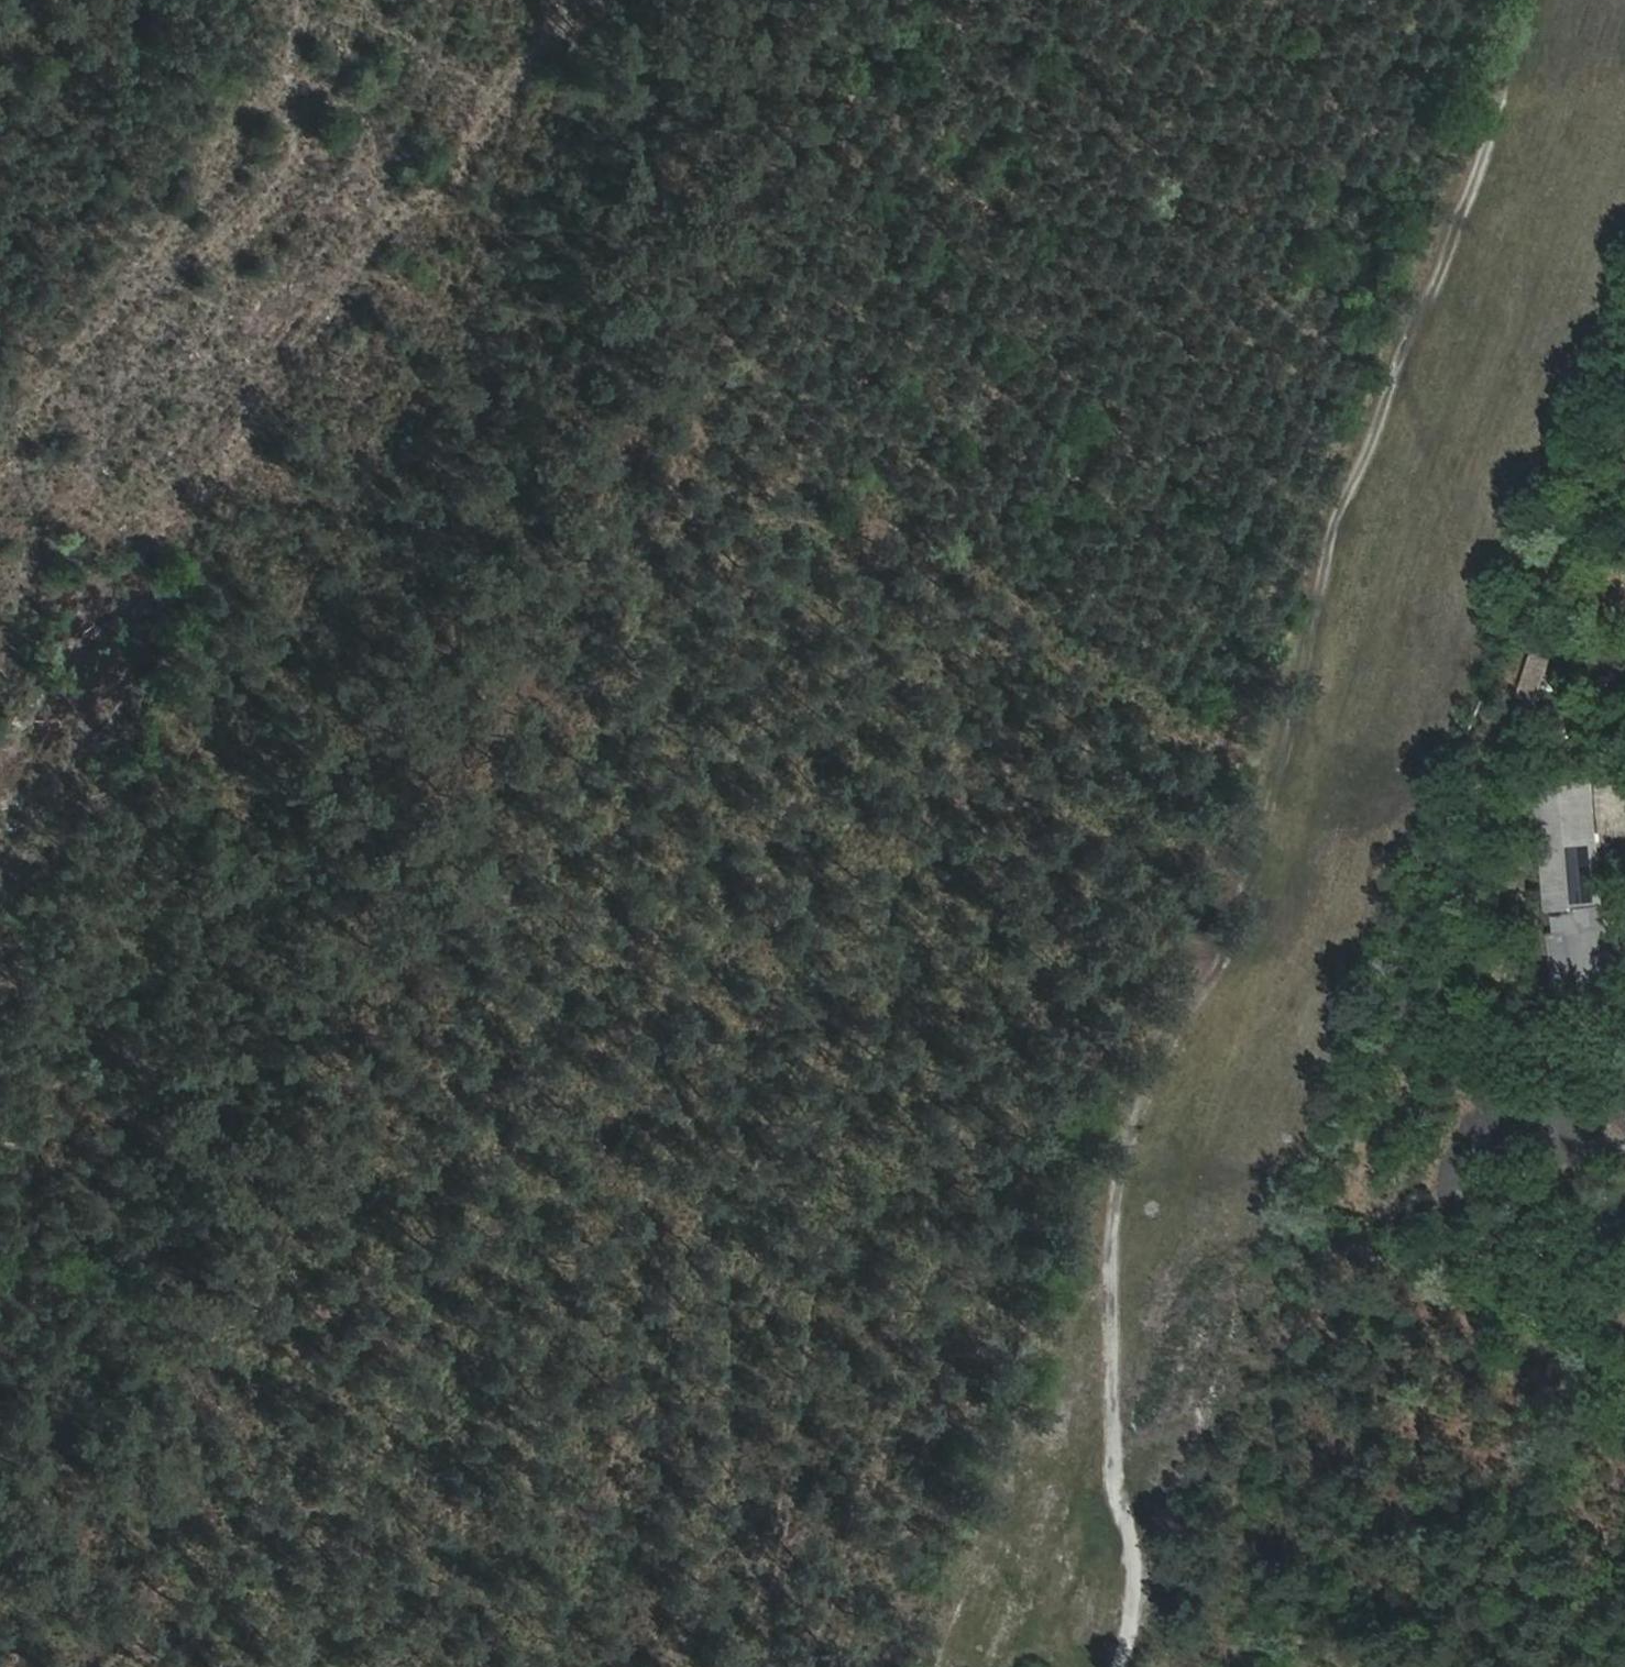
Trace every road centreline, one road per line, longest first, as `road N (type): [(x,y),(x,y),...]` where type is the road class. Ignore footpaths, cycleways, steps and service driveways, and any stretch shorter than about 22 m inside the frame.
road 1 (track): [(1139,1666),(1158,1623),(1132,1177),(1233,965),(1352,528),(1544,0)]

